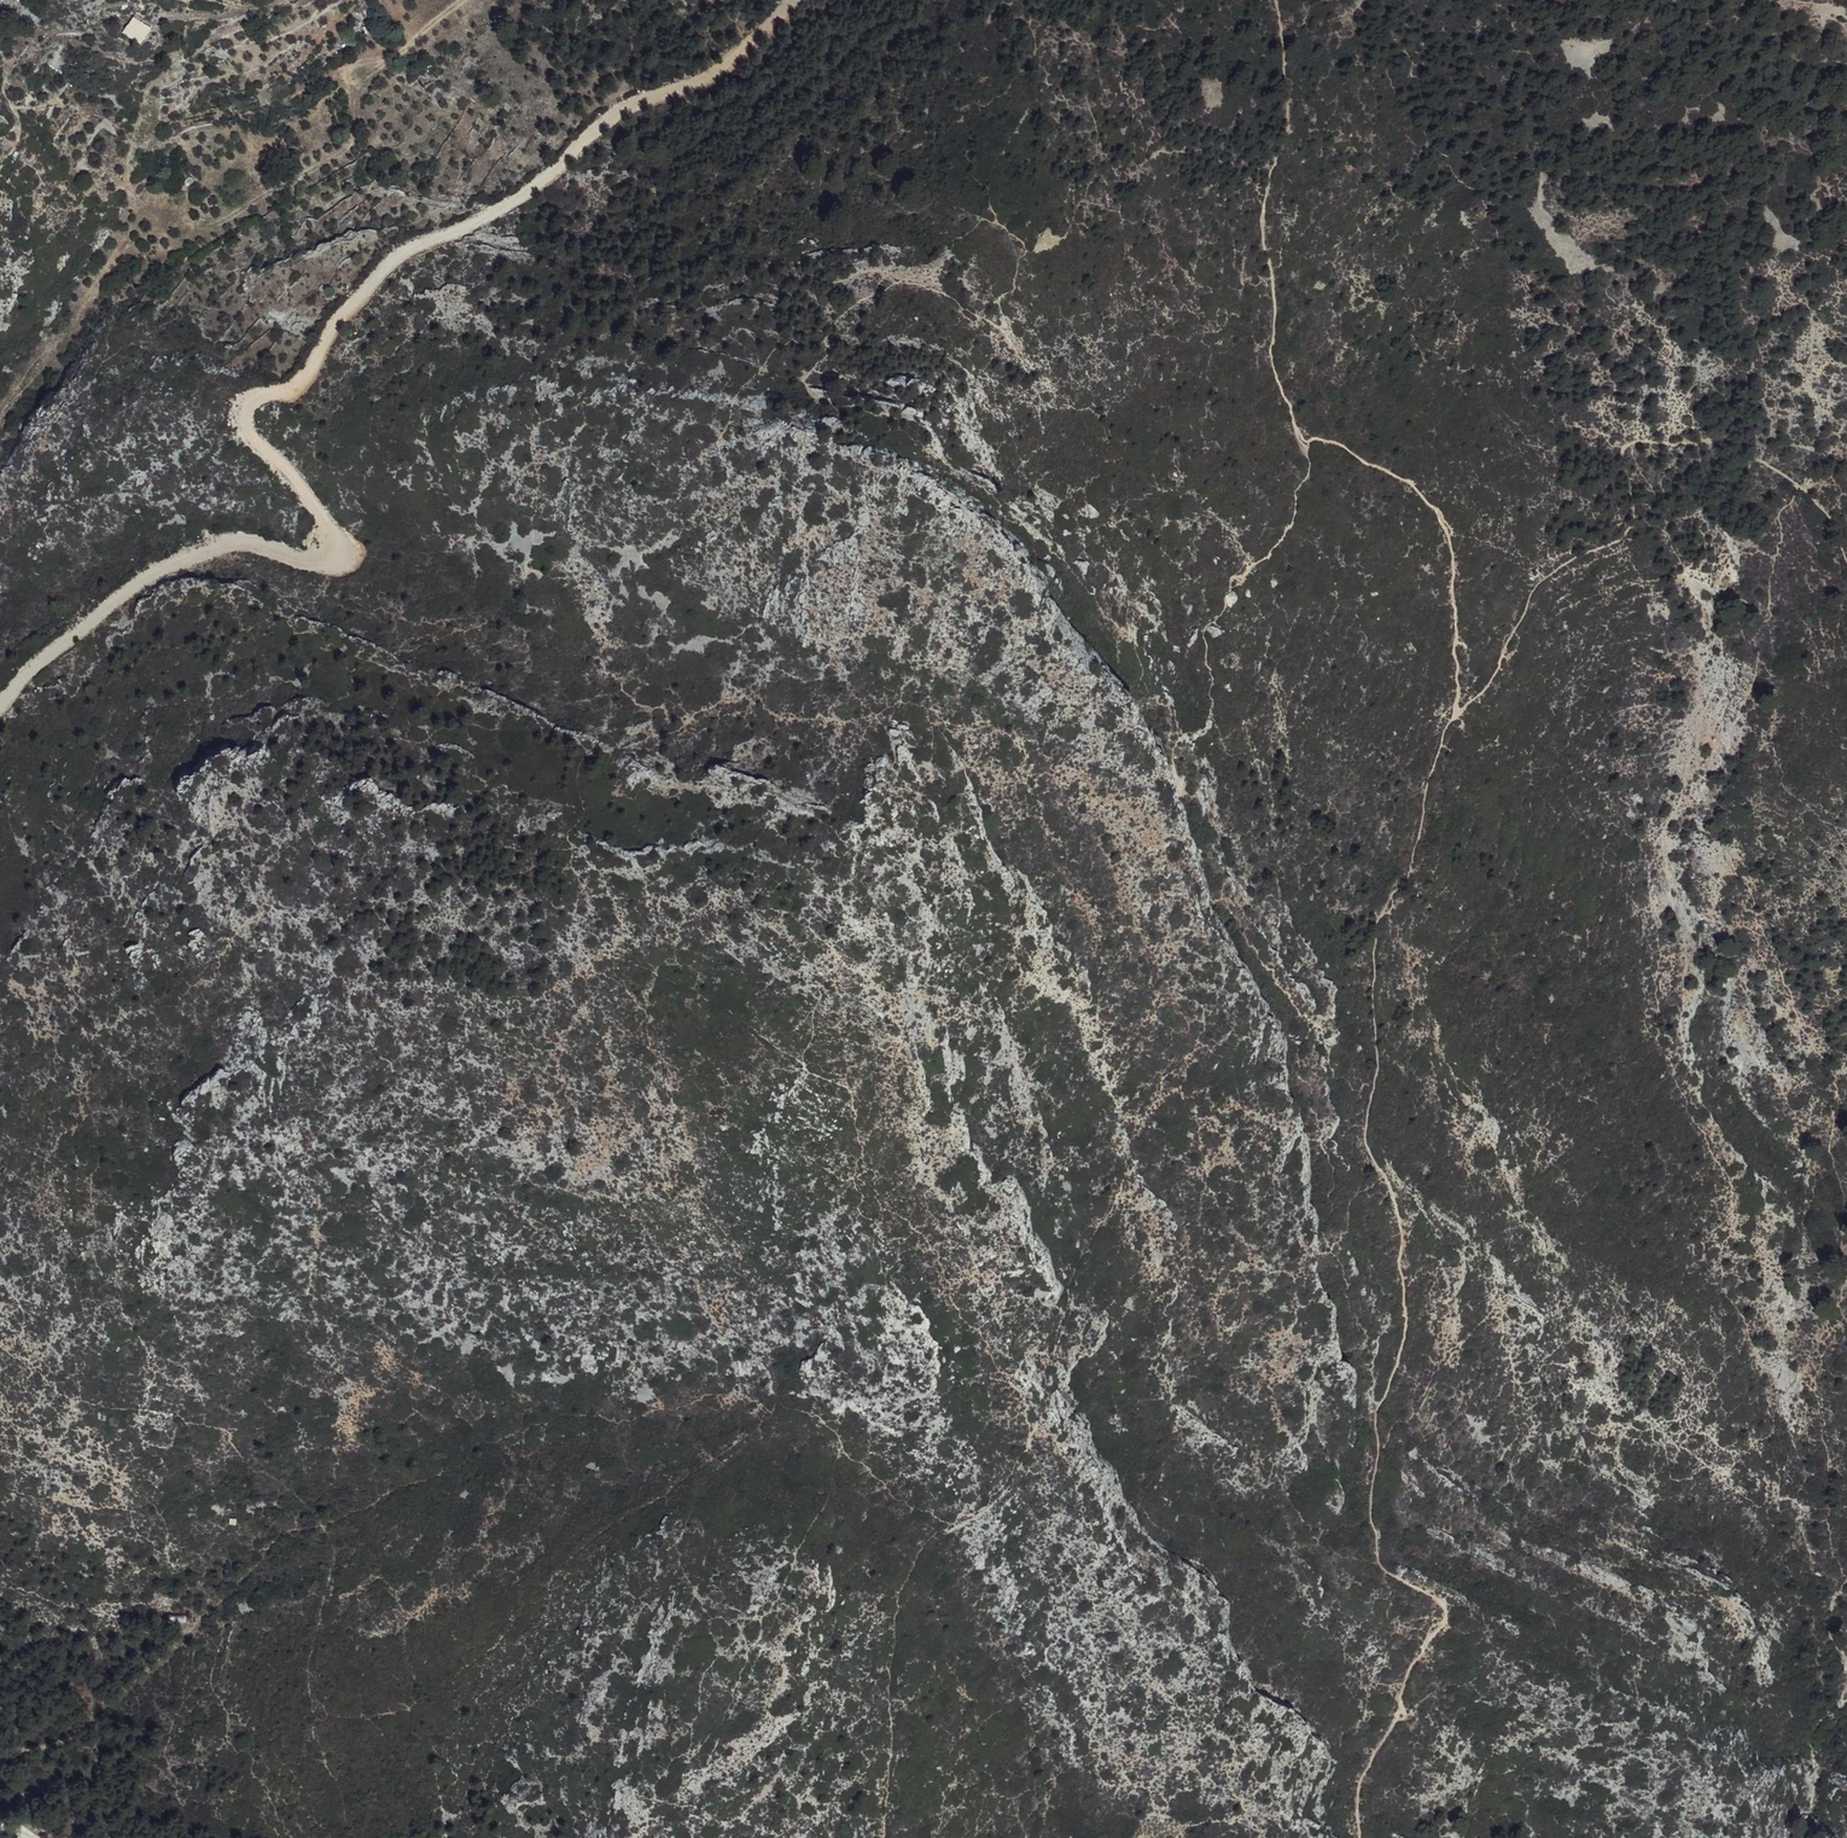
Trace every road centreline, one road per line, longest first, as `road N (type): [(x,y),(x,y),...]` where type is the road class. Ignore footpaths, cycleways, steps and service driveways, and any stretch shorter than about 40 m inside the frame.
road 1 (track): [(0,706),(51,649),(204,540),(245,536),(301,560),(335,546),(335,525),(319,495),(251,426),(252,395),(303,377),(381,267),(534,187),(629,109),(700,84),(793,0)]
road 2 (track): [(0,1762),(48,1750),(81,1730),(159,1668),(196,1622)]

